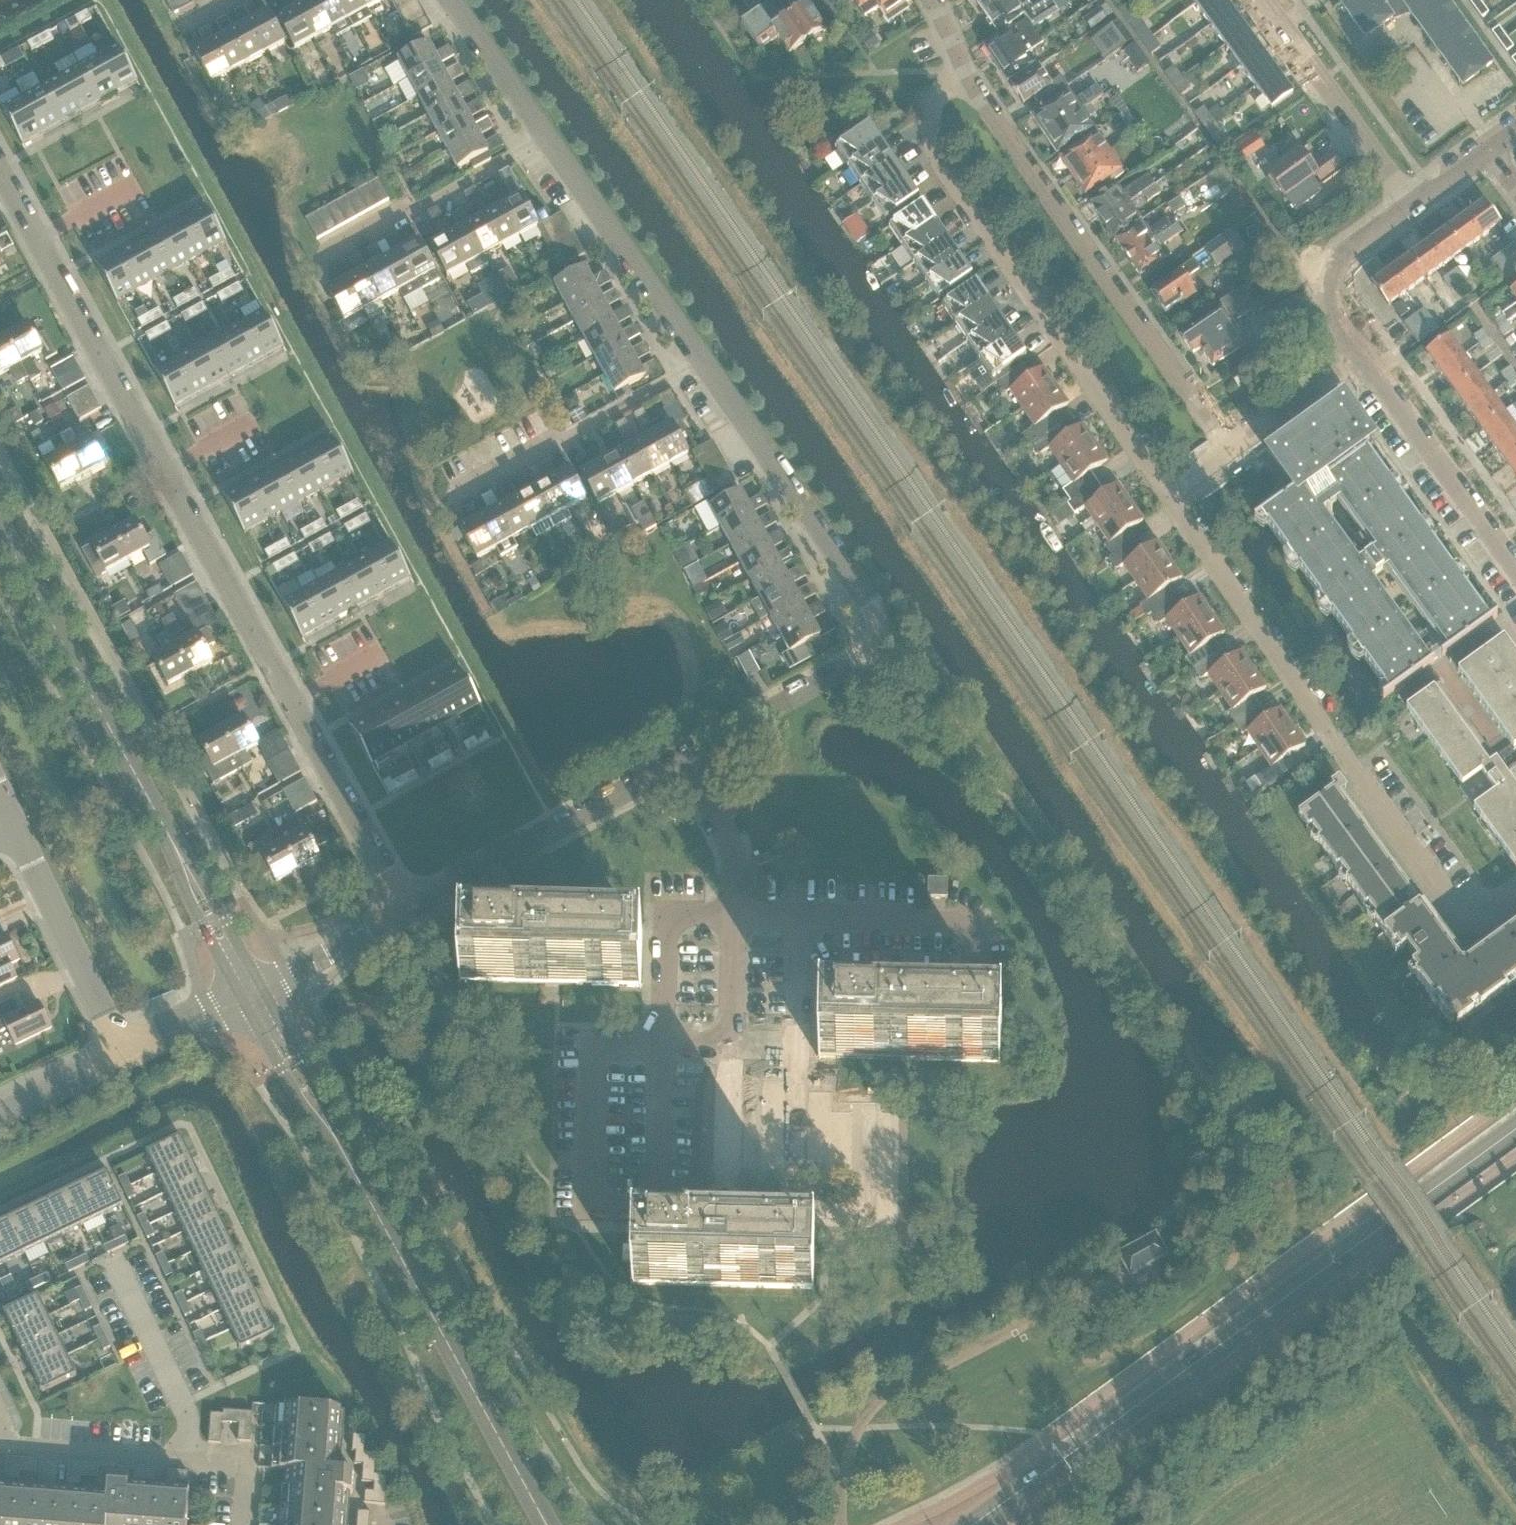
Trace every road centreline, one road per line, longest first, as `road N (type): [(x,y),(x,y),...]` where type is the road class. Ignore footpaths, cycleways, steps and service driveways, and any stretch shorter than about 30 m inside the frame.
road 1 (residential): [(405,910),(0,171)]
road 2 (secondary): [(972,1524),(1515,1129)]
road 3 (residential): [(1515,895),(1469,928),(1166,502)]
road 4 (residential): [(683,758),(843,668),(867,635),(860,607),(702,363)]
road 5 (residential): [(1166,502),(937,167),(930,121),(962,76)]
road 6 (residential): [(1232,454),(962,76)]
road 7 (residential): [(733,1210),(734,856),(683,758)]
road 8 (secondary): [(547,1524),(334,1136)]
road 9 (secondary): [(177,851),(0,528)]
road 10 (residential): [(405,910),(683,758)]
road 11 (residential): [(245,1524),(249,1465),(6,1444),(0,1436)]
road 12 (residential): [(458,499),(702,363)]
road 13 (residential): [(702,363),(546,136)]
road 14 (residential): [(1515,576),(1359,365)]
road 15 (residential): [(318,264),(546,136)]
road 16 (residential): [(1411,208),(1258,0)]
road 17 (residential): [(14,826),(121,1051)]
road 18 (residential): [(1359,365),(1326,309),(1329,283),(1352,252),(1411,208)]
road 19 (secondary): [(243,998),(304,1109),(334,1136)]
road 20 (residential): [(546,136),(451,0)]
road 21 (secondary): [(262,989),(189,858),(177,851)]
road 22 (secondary): [(334,1136),(262,989)]
road 23 (residential): [(262,989),(405,910)]
road 24 (secondary): [(177,851),(188,898),(243,998)]
road 25 (residential): [(1232,454),(1359,365)]
road 26 (residential): [(0,1115),(121,1051)]
road 27 (residential): [(121,1051),(243,998)]

